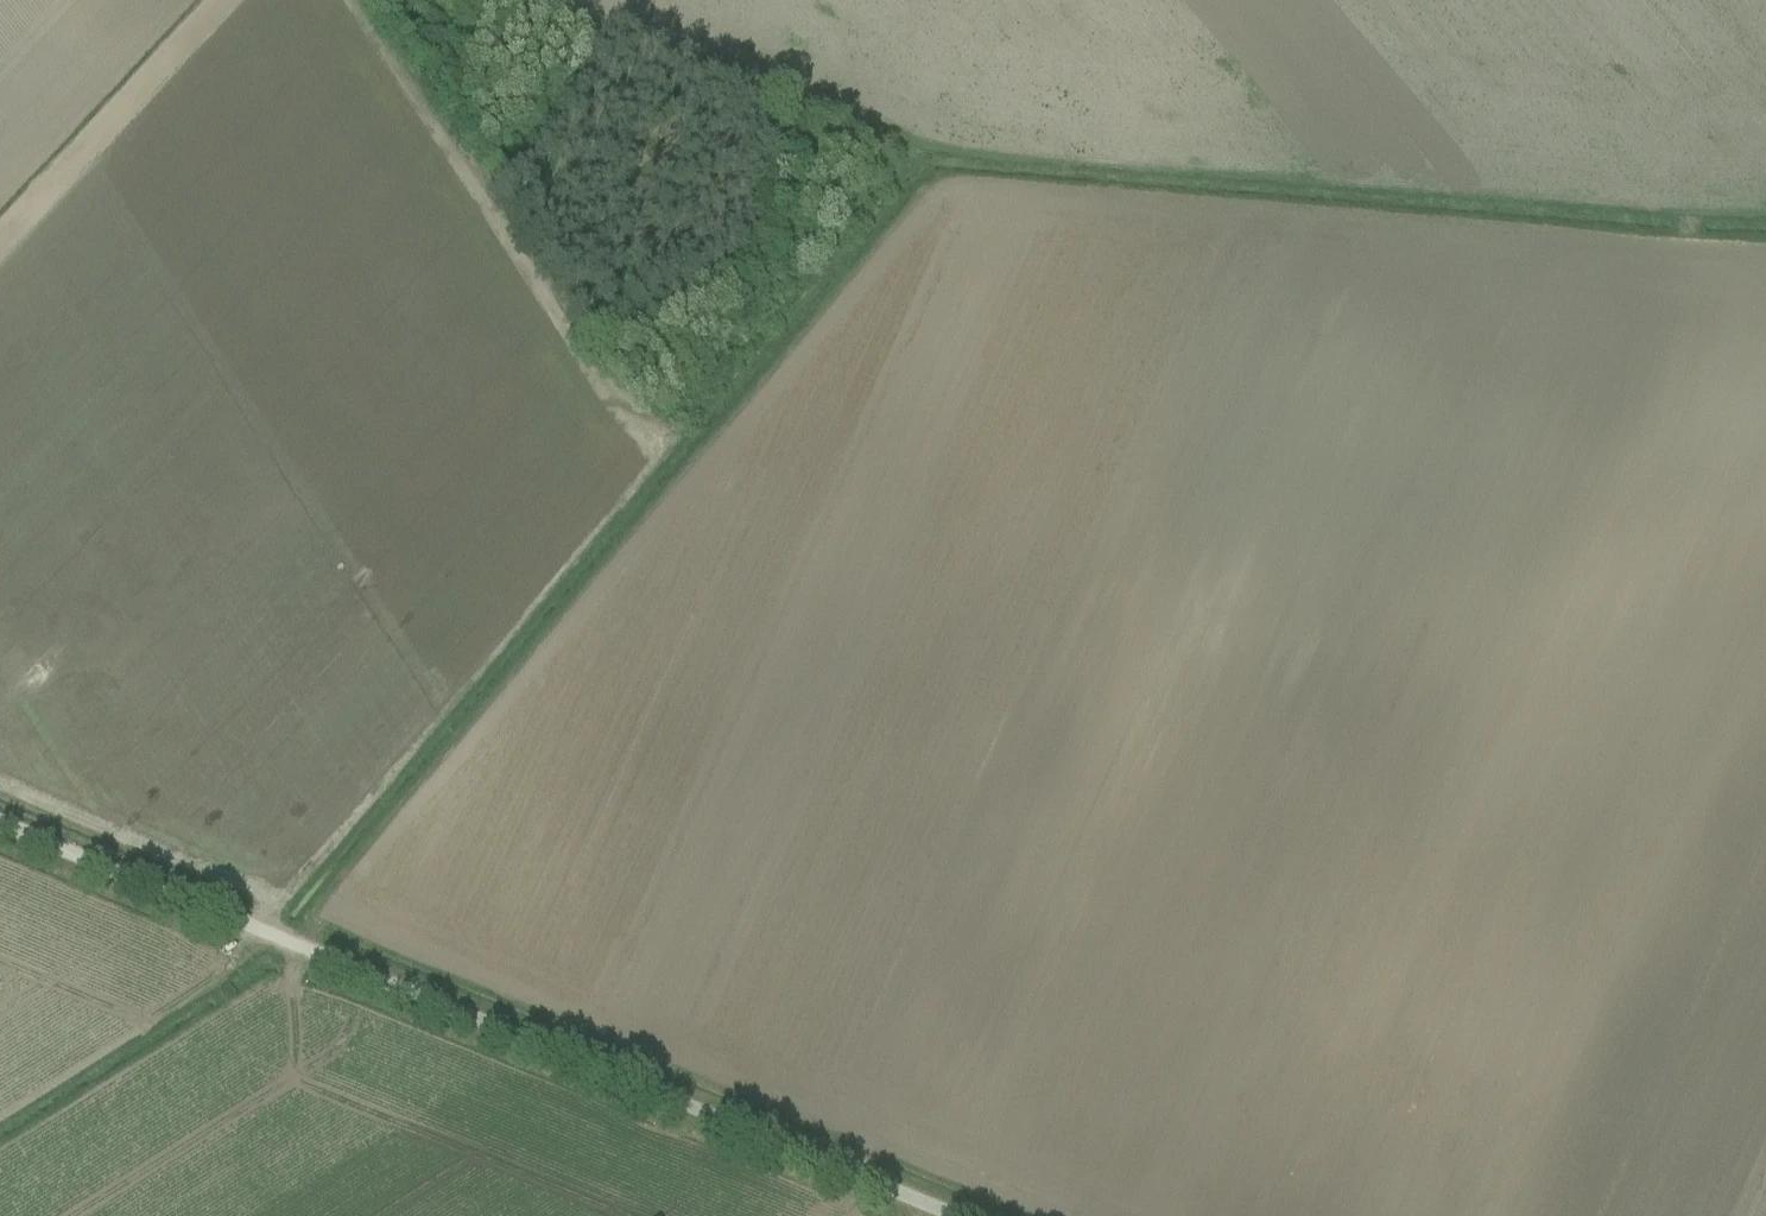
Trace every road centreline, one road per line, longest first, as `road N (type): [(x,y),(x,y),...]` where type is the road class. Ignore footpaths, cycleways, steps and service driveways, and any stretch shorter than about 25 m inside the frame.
road 1 (unclassified): [(949,1215),(0,826)]
road 2 (track): [(216,0),(0,237)]

